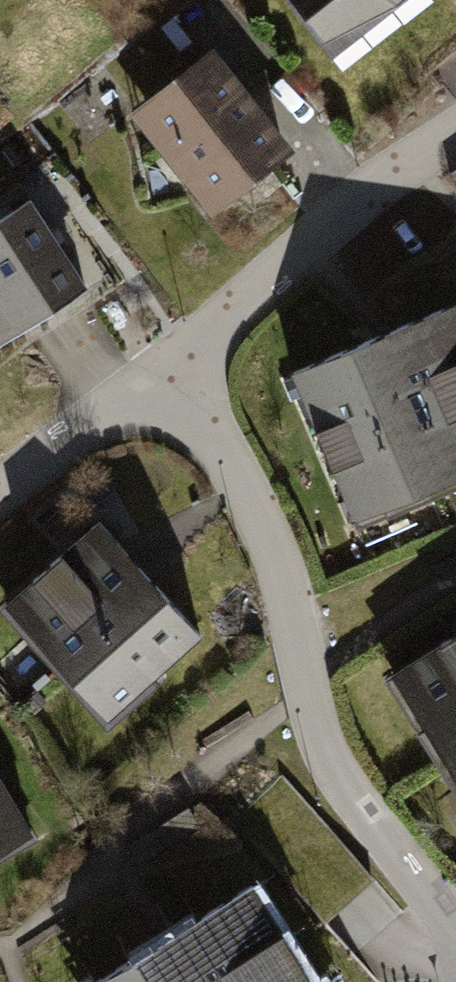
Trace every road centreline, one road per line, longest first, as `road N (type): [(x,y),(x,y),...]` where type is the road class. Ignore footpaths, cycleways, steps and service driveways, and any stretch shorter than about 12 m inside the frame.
road 1 (residential): [(455,921),(340,778),(274,561),(165,369)]
road 2 (residential): [(165,369),(412,164),(455,137)]
road 3 (residential): [(165,369),(0,486)]

